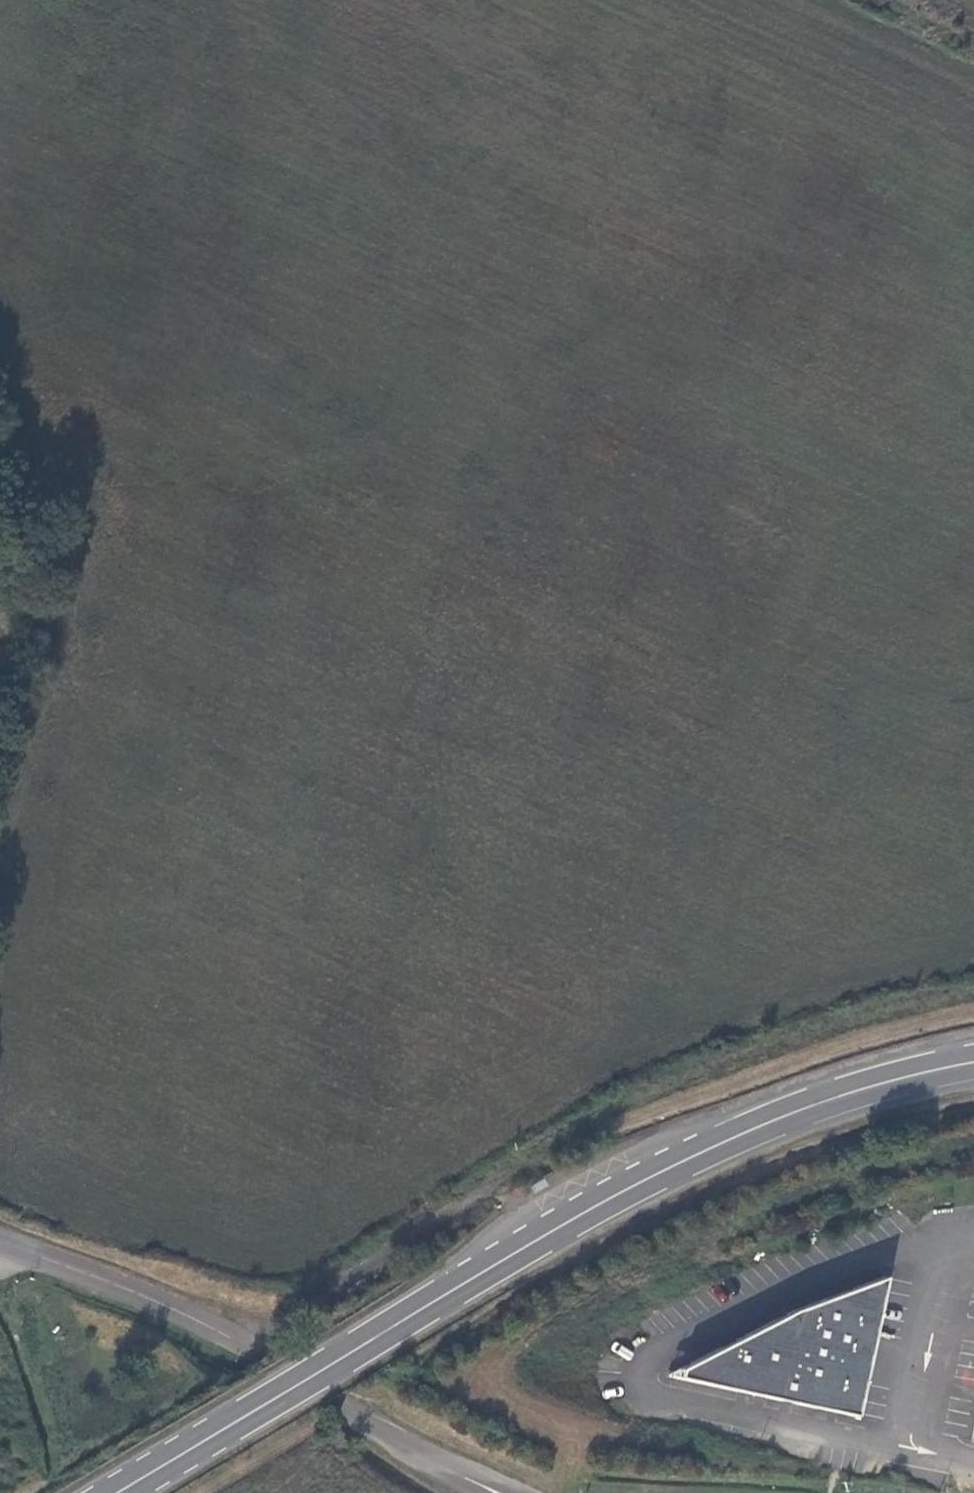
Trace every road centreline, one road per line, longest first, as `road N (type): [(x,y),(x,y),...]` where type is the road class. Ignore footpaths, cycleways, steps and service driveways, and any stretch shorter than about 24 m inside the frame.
road 1 (secondary): [(107,1492),(396,1319),(725,1142),(973,1071)]
road 2 (unclassified): [(499,1492),(404,1446),(238,1337),(0,1240)]

